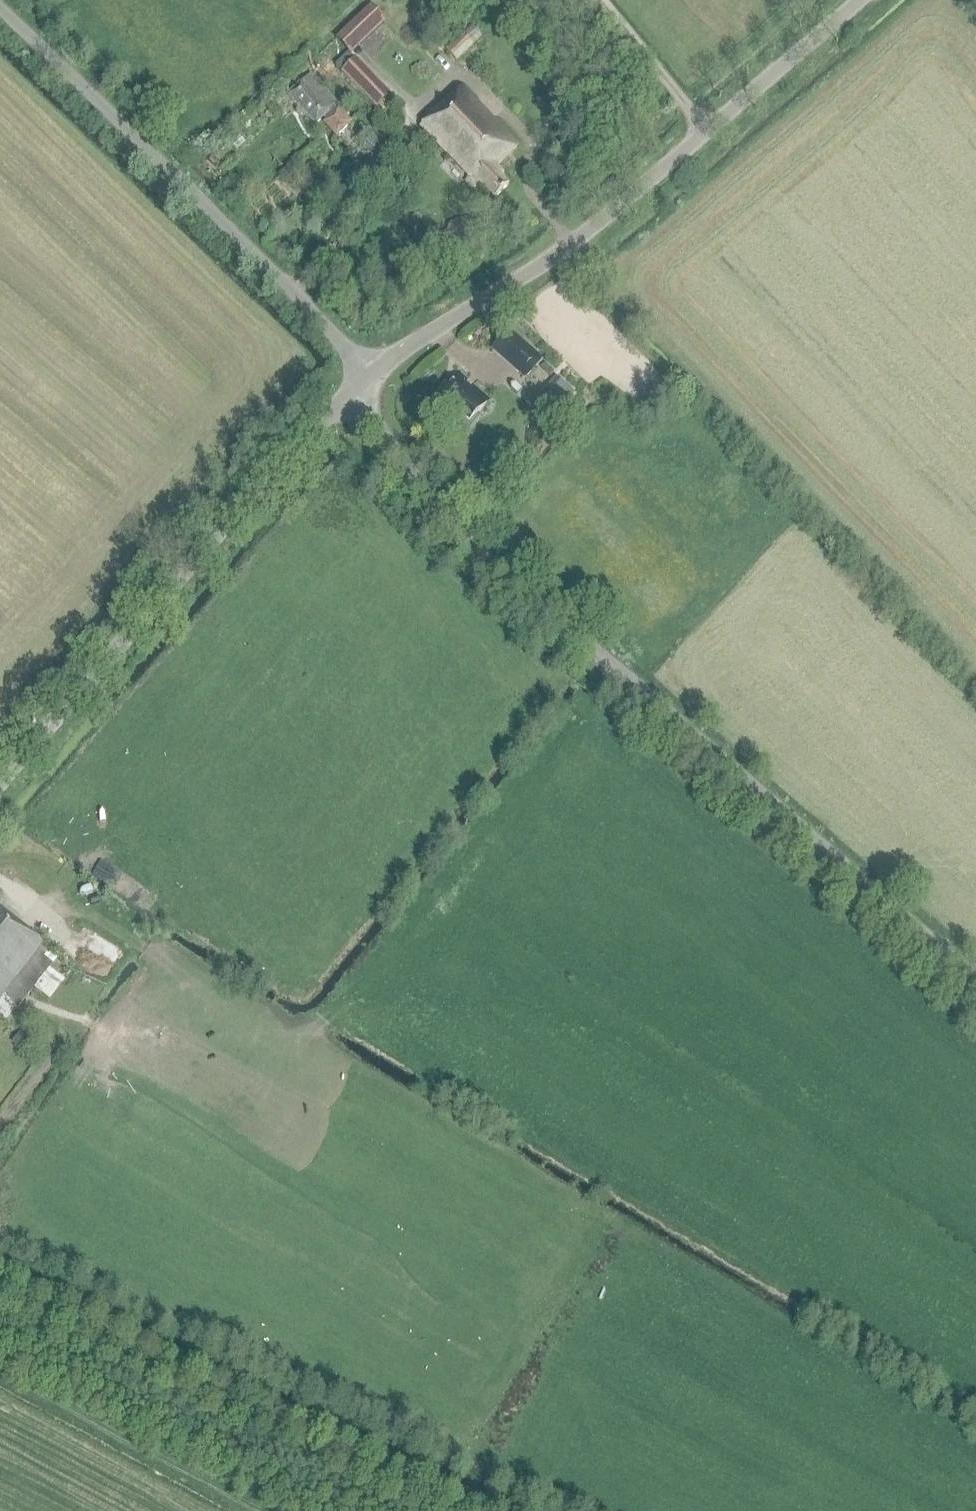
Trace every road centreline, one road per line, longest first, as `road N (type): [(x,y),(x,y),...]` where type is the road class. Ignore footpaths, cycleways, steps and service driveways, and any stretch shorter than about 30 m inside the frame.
road 1 (tertiary): [(975,979),(433,503),(379,430),(363,376)]
road 2 (unclassified): [(363,376),(601,220),(861,0)]
road 3 (tertiary): [(0,777),(363,376)]
road 4 (unclassified): [(363,376),(339,340),(0,10)]

